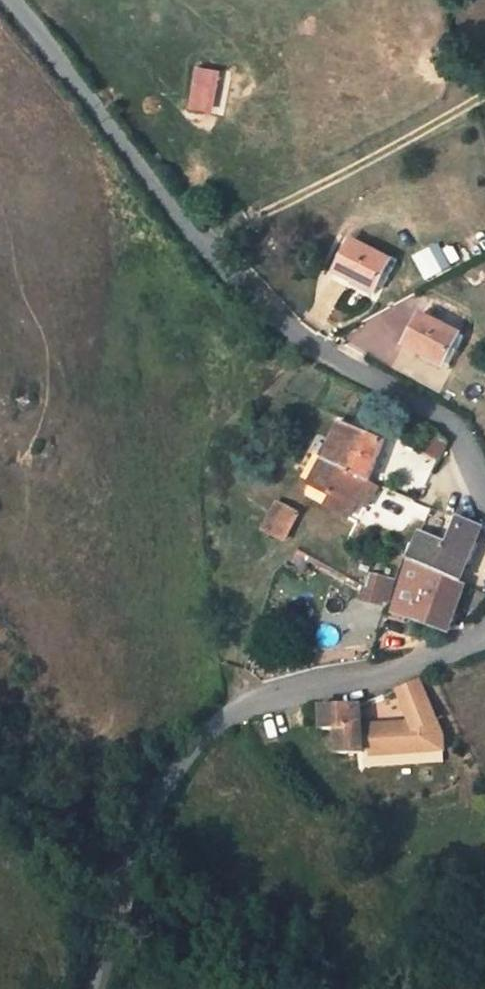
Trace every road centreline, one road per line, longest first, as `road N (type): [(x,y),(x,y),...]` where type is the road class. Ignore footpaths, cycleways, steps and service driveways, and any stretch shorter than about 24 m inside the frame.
road 1 (unclassified): [(8,0),(249,300),(329,360),(431,409),(462,436),(484,490)]
road 2 (unclassified): [(484,636),(383,673),(247,704),(196,742),(128,861),(94,988)]

